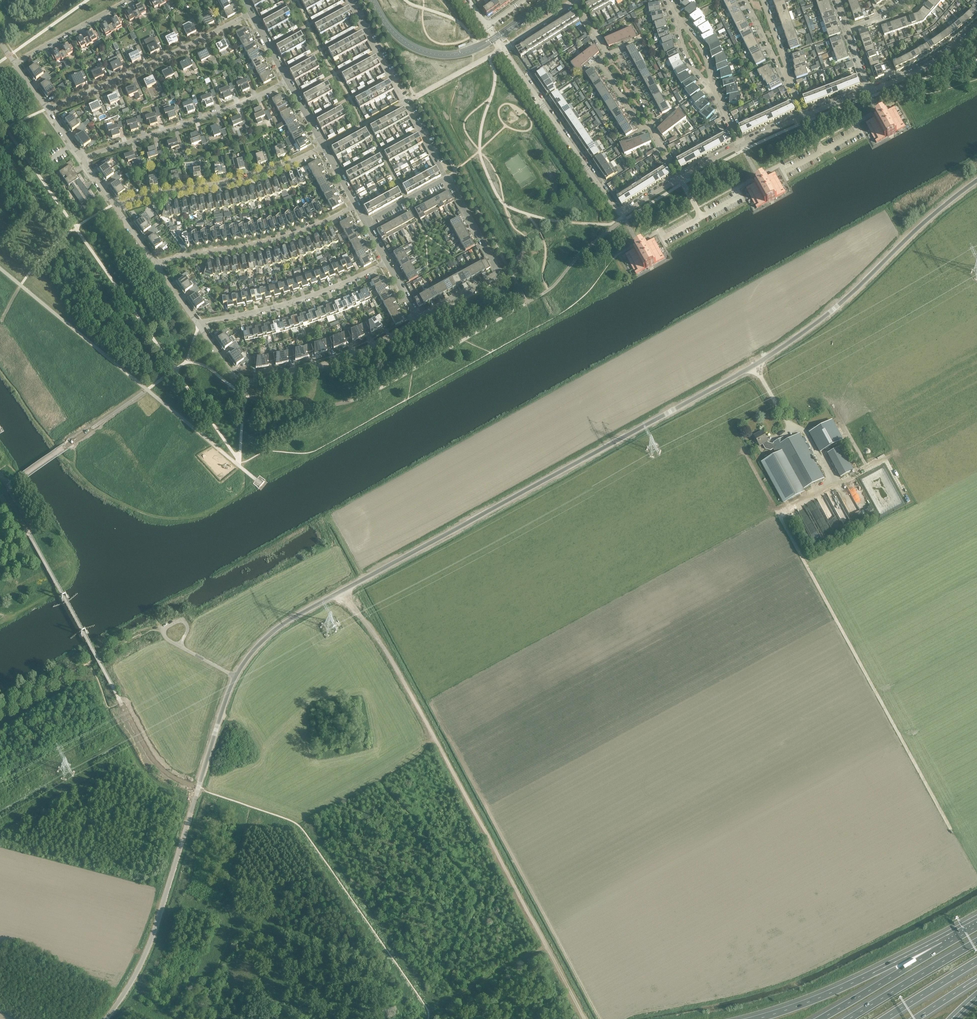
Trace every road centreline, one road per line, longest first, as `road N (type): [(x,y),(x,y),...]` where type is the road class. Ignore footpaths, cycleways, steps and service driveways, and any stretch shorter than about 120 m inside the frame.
road 1 (tertiary): [(235,676),(297,616),(804,333),(976,181)]
road 2 (track): [(341,592),(388,653),(581,1018)]
road 3 (tertiary): [(106,1018),(154,931),(235,676)]
road 4 (residential): [(48,108),(253,13)]
road 5 (residential): [(84,159),(290,80)]
road 6 (residential): [(116,206),(260,175),(326,146)]
road 7 (residential): [(155,259),(278,242),(356,206)]
road 8 (residential): [(623,214),(503,48)]
road 9 (residential): [(420,320),(501,275),(446,178)]
road 10 (residential): [(446,178),(349,0)]
road 11 (motorway): [(944,945),(757,1018)]
road 12 (residential): [(200,322),(284,306),(387,264)]
road 13 (residential): [(251,380),(360,353),(420,320)]
road 14 (motorway): [(976,941),(849,1018)]
road 15 (motorway): [(944,945),(821,1018)]
road 16 (residential): [(16,64),(131,0)]
road 17 (residential): [(869,90),(918,71),(976,28)]

